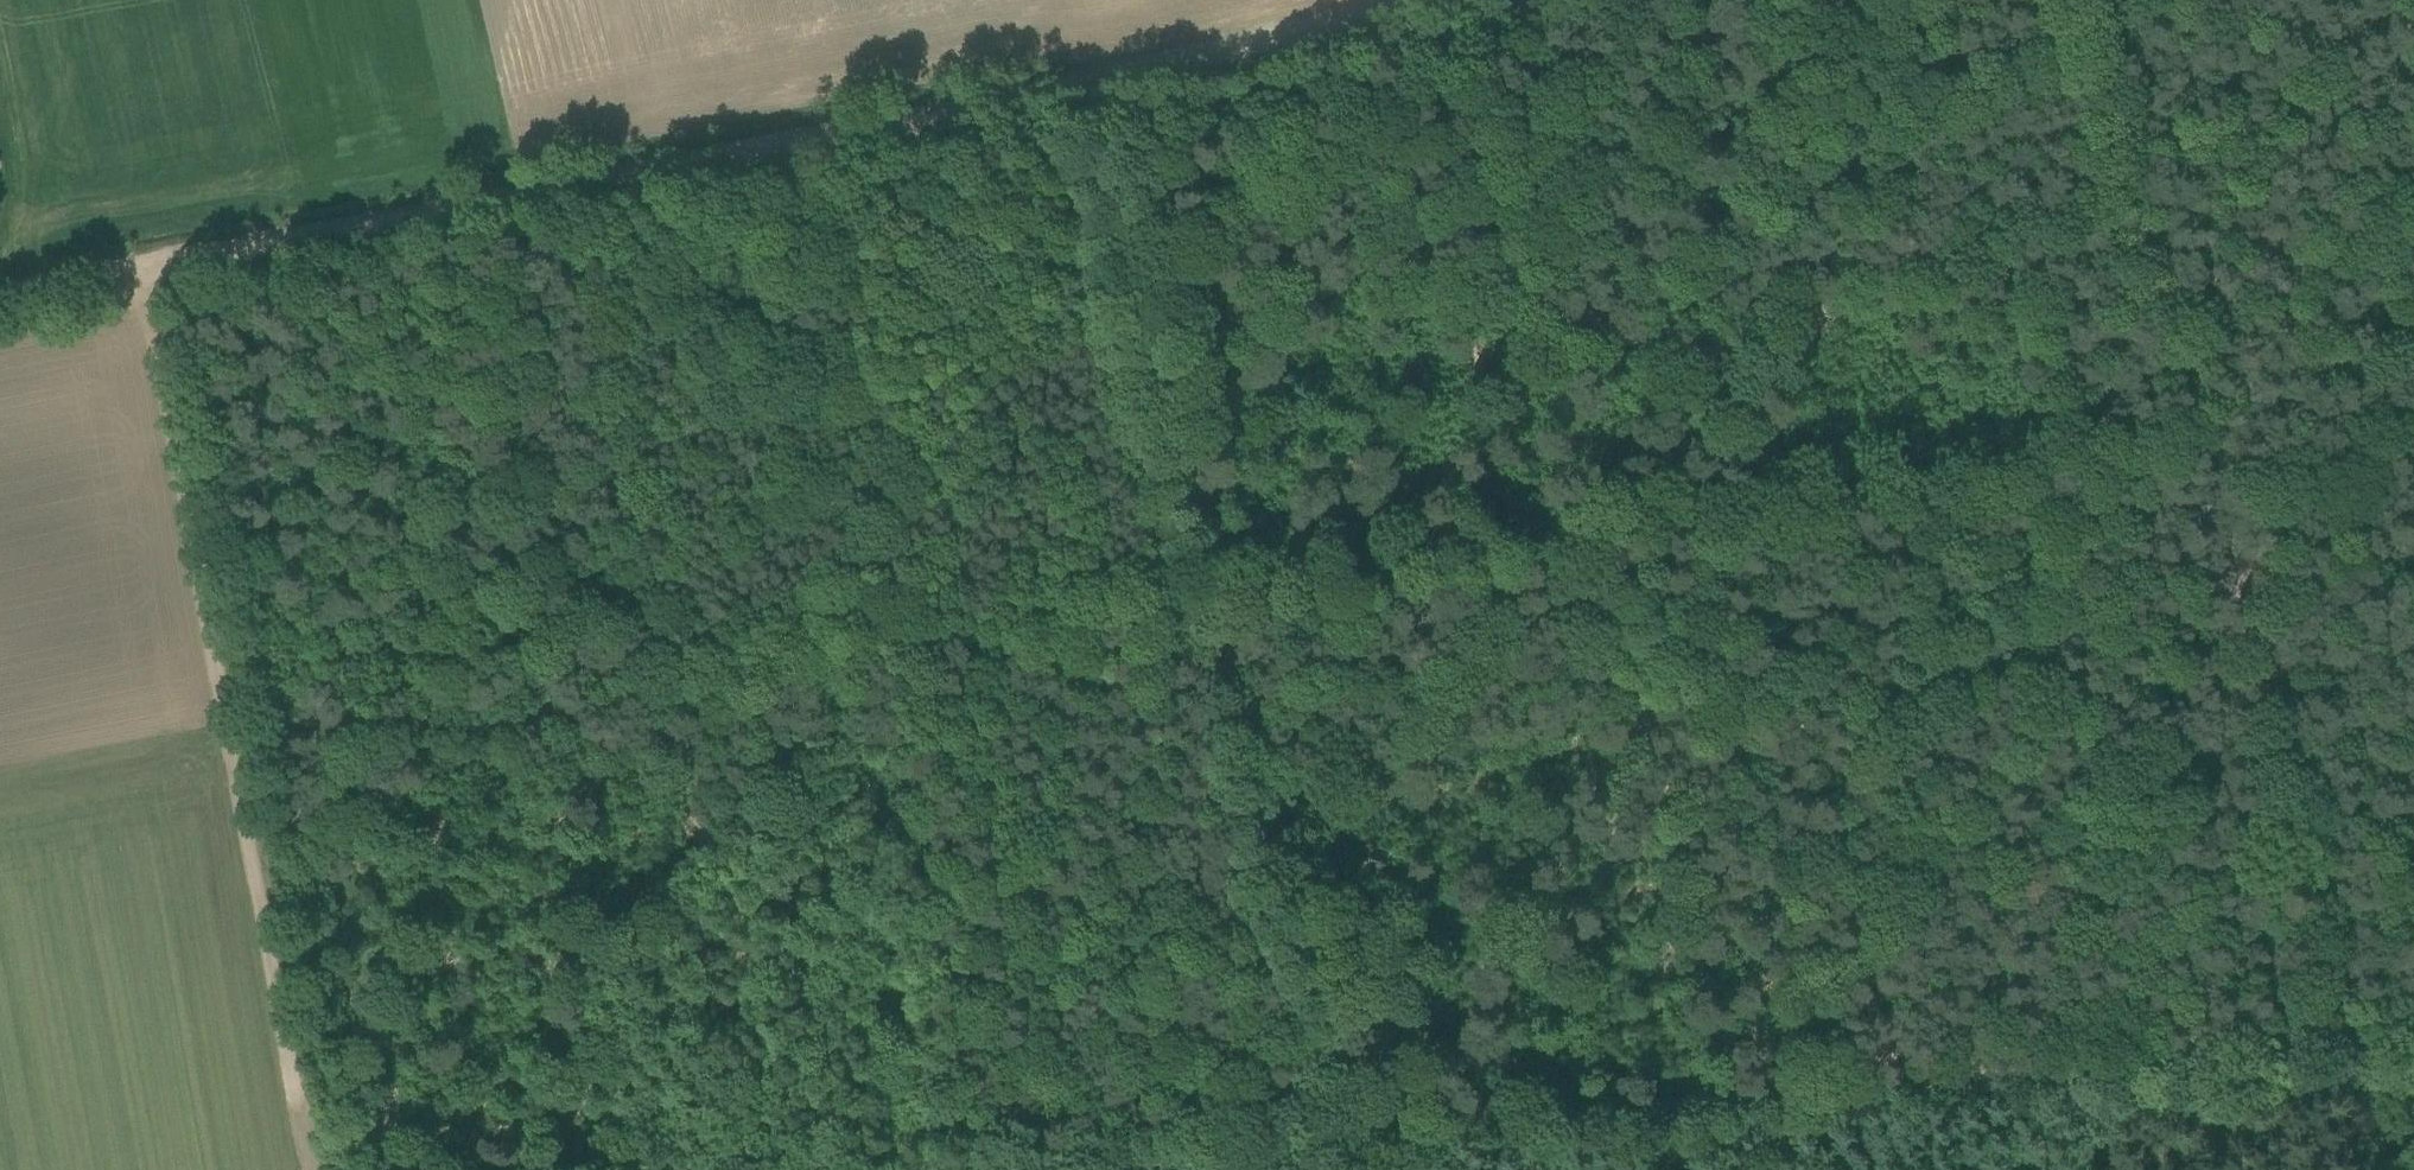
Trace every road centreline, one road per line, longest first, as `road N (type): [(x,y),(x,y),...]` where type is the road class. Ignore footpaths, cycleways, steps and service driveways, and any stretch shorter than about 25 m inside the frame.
road 1 (track): [(1425,0),(1084,85),(148,269)]
road 2 (track): [(1225,590),(2193,426),(2216,487)]
road 3 (track): [(243,760),(1225,590)]
road 4 (track): [(2356,1055),(1372,1148)]
road 5 (track): [(2216,487),(2356,1055)]
road 6 (track): [(1084,85),(1225,590)]
road 7 (track): [(243,760),(148,269)]
road 8 (track): [(2085,0),(2193,426)]
road 9 (track): [(322,1169),(243,760)]
road 10 (track): [(1372,1148),(1167,1169)]
road 11 (track): [(2216,487),(2413,438)]
road 12 (track): [(148,269),(0,294)]

